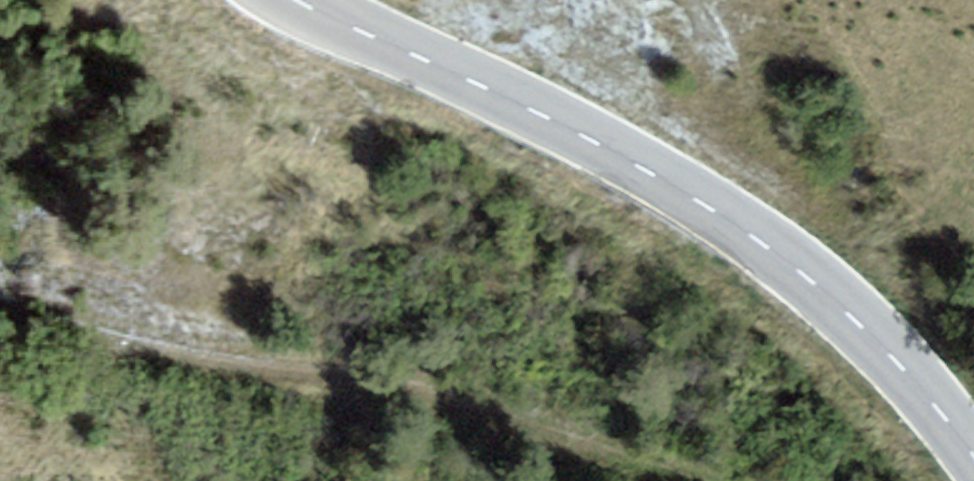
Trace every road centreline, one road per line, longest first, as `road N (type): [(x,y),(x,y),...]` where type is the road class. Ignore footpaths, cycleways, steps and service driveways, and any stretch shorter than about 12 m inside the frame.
road 1 (tertiary): [(973,456),(907,370),(785,259),(556,120),(296,0)]

